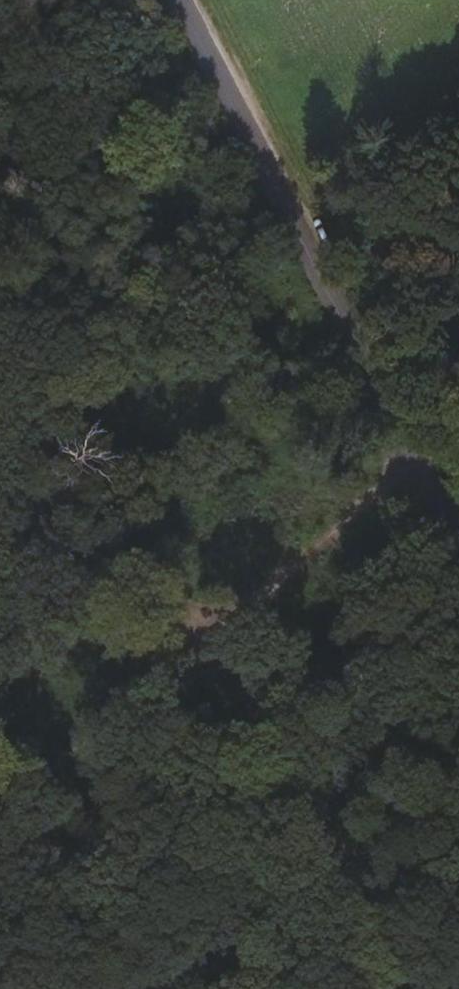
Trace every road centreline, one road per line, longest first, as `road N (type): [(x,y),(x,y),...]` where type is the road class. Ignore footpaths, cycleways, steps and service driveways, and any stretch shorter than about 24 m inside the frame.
road 1 (unclassified): [(186,0),(458,524)]
road 2 (track): [(0,807),(425,460)]

